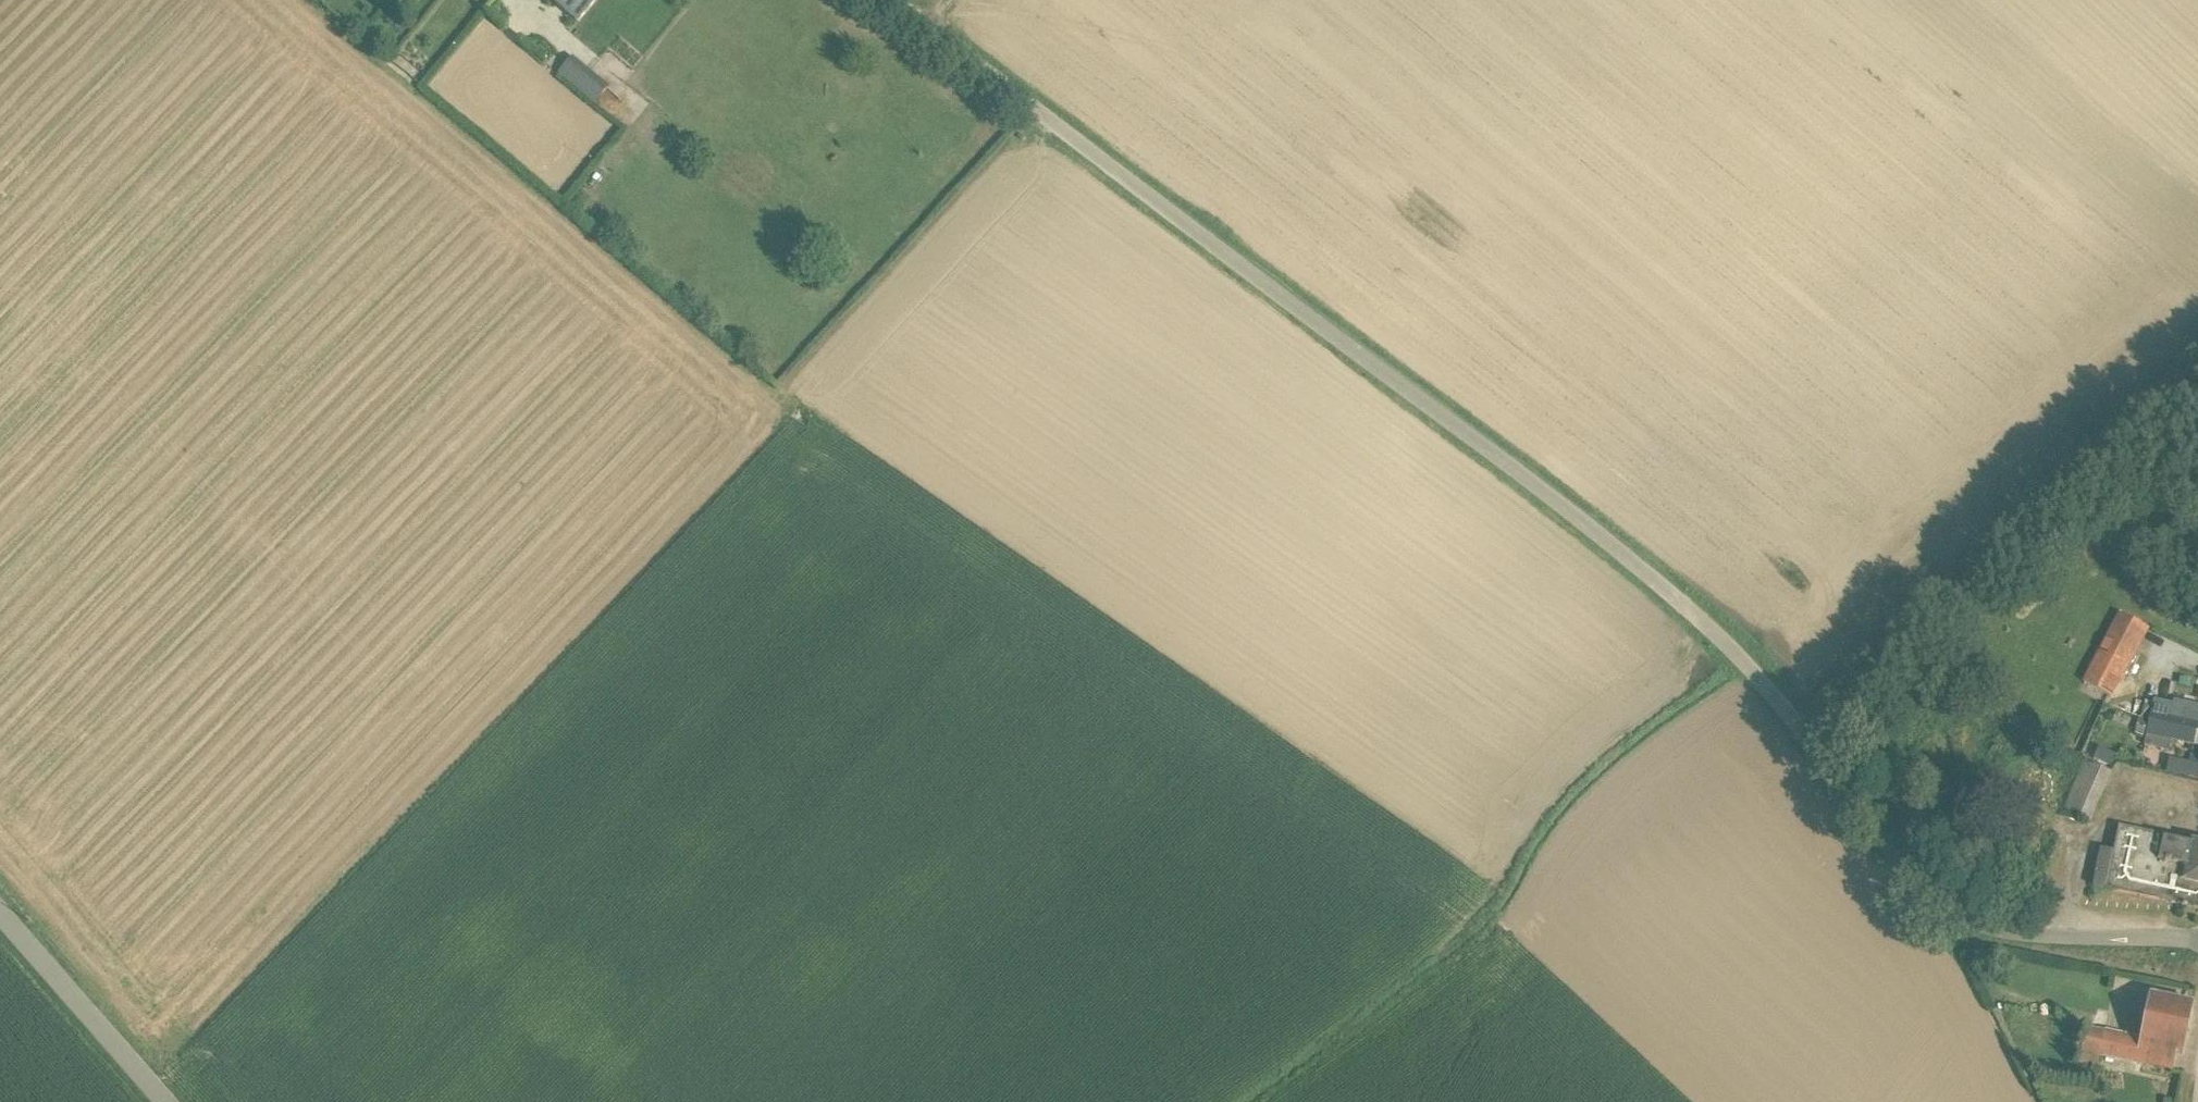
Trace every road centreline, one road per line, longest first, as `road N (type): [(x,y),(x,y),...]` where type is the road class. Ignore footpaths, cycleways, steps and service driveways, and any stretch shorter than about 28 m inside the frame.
road 1 (unclassified): [(2197,942),(2010,932),(1952,908),(1905,871),(1728,644),(1615,545),(895,0)]
road 2 (unclassified): [(168,1101),(0,912)]

